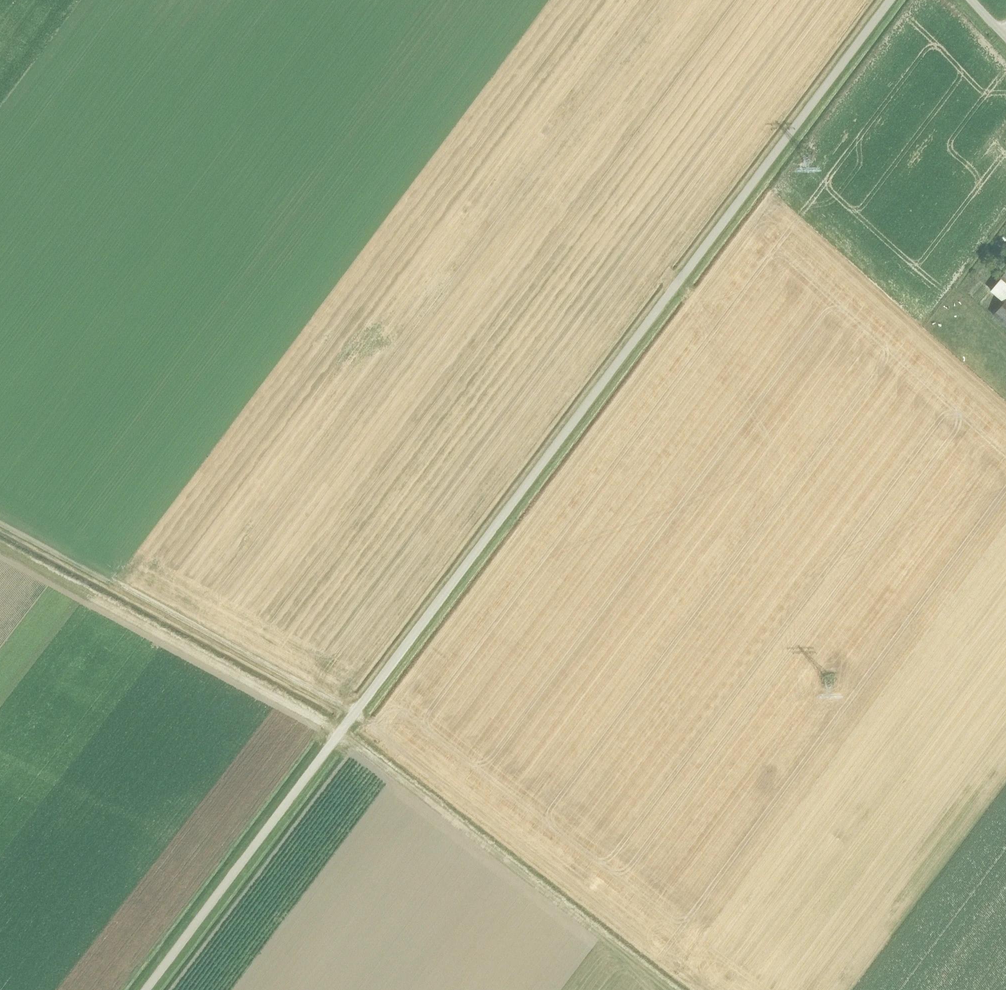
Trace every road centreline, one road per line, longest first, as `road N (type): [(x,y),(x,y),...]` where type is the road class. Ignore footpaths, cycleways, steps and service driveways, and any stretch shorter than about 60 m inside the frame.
road 1 (unclassified): [(149,989),(891,0)]

